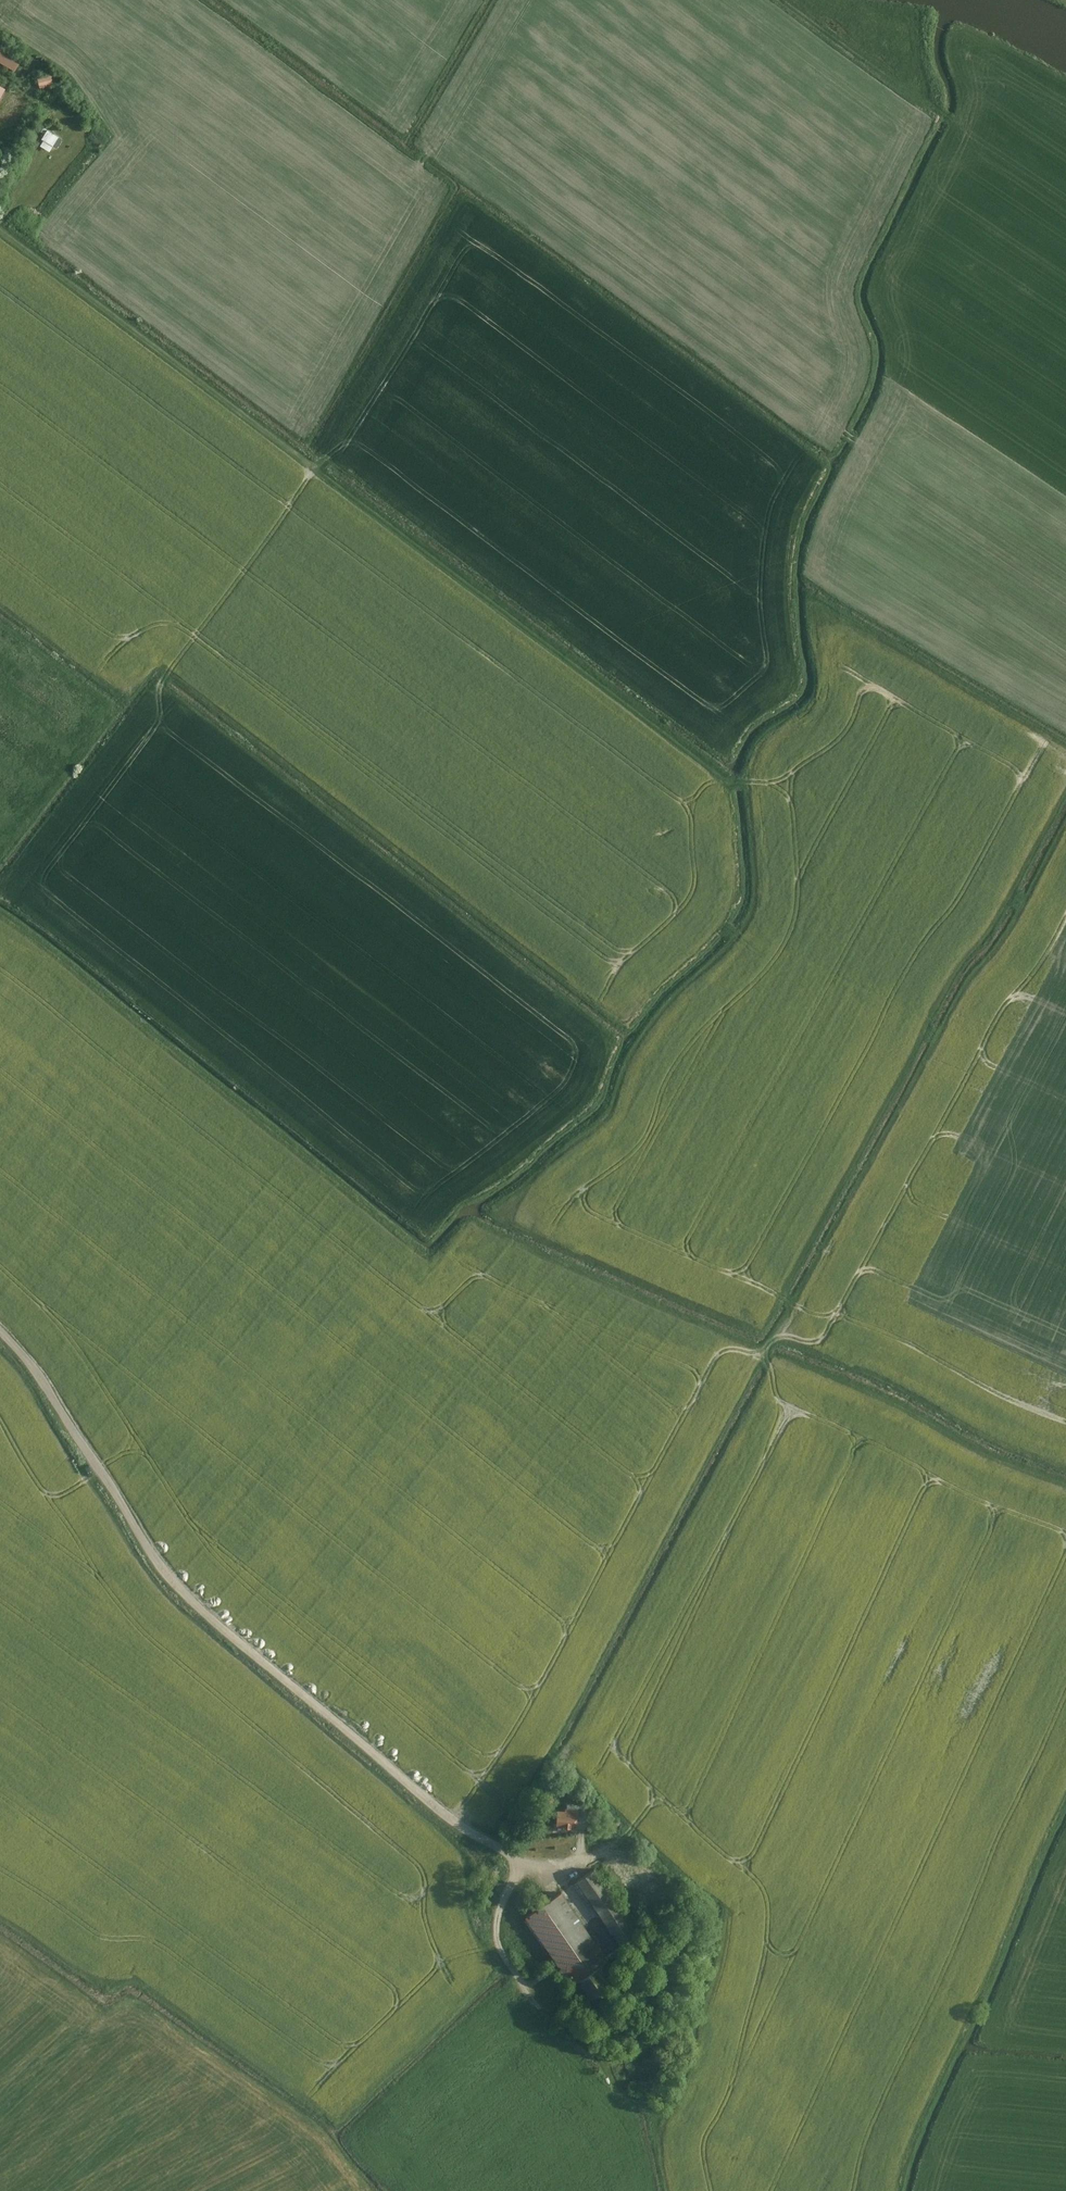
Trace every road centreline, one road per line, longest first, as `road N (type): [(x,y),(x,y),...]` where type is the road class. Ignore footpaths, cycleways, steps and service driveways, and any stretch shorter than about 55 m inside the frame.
road 1 (track): [(569,1883),(439,1808),(175,1590),(0,1325)]

